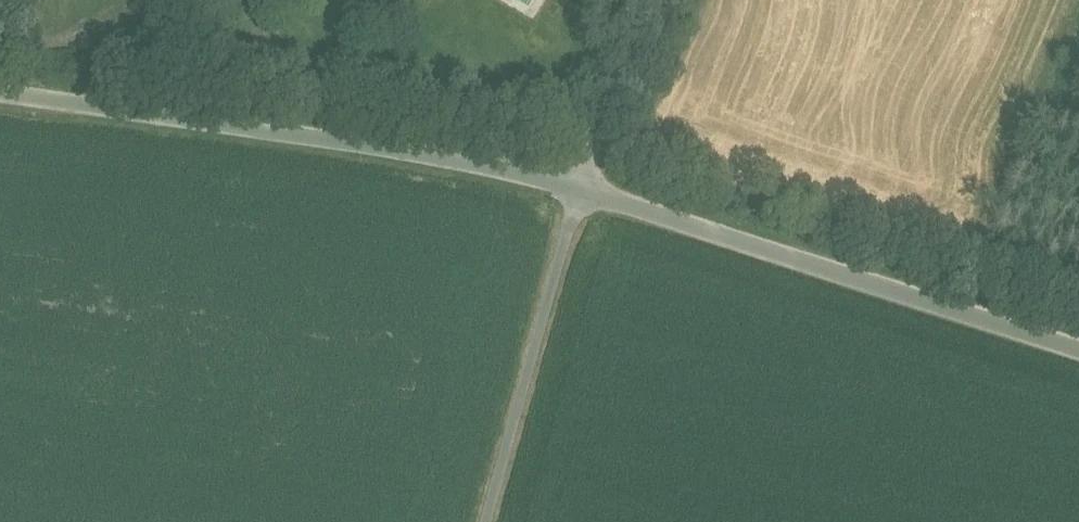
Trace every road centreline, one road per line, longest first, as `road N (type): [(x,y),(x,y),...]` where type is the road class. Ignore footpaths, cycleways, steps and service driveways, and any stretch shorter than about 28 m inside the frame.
road 1 (residential): [(0,106),(586,200)]
road 2 (unclassified): [(1078,354),(586,200)]
road 3 (residential): [(586,200),(623,70),(662,0)]

